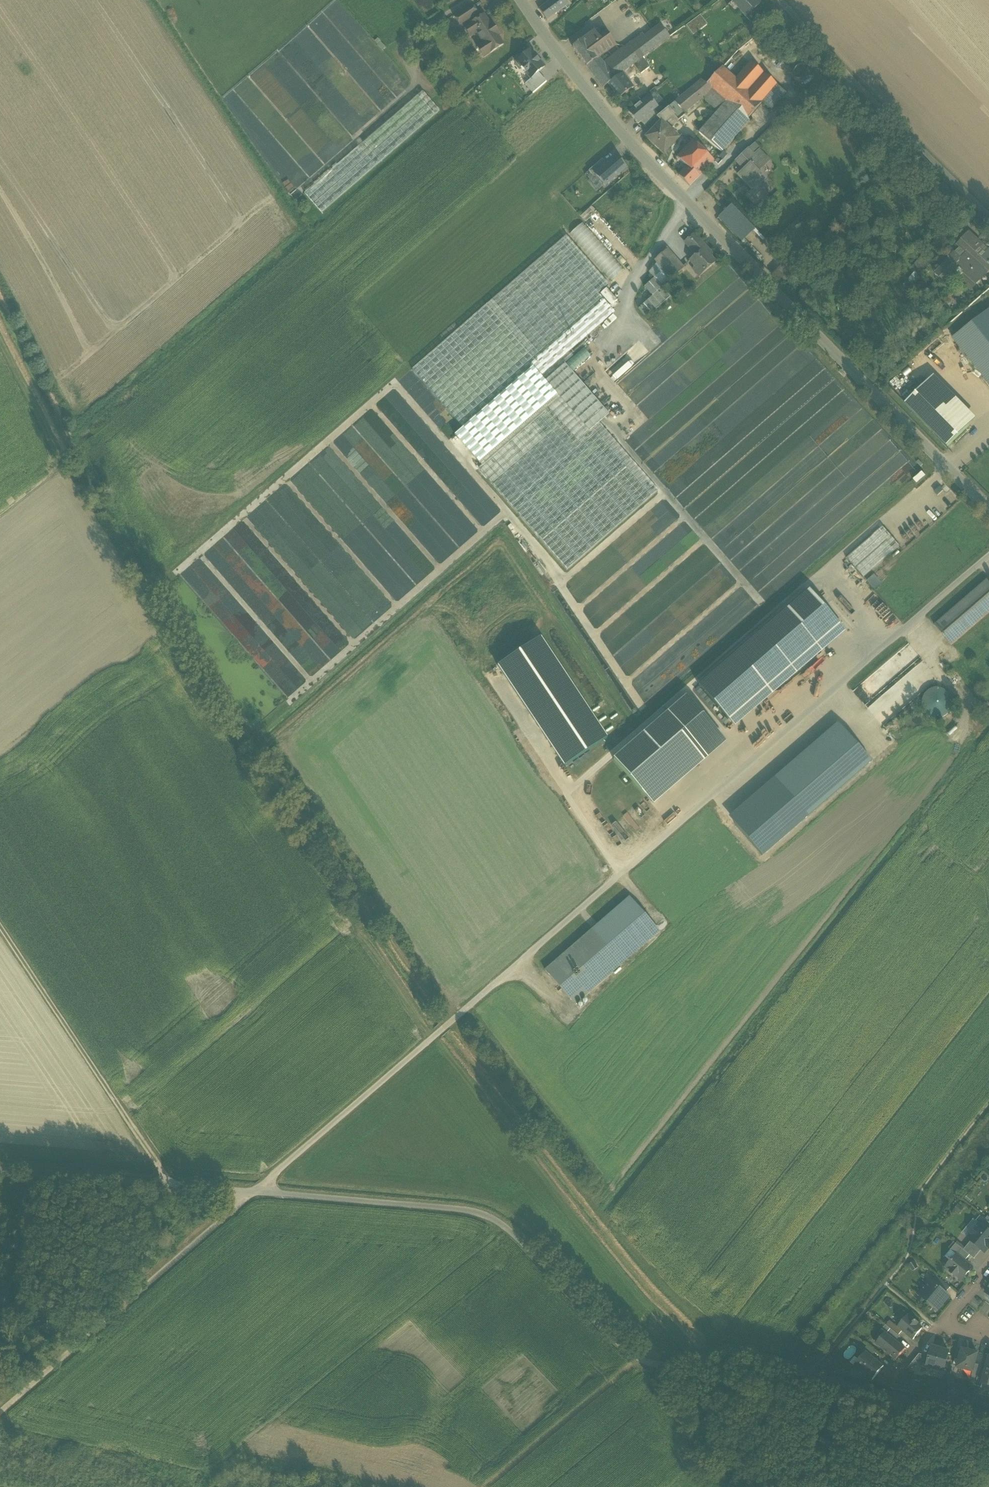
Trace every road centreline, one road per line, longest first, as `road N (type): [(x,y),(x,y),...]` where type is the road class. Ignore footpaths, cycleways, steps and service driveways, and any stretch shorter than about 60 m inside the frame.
road 1 (unclassified): [(259,1189),(988,558)]
road 2 (residential): [(519,0),(647,163),(988,512)]
road 3 (unclassified): [(694,1361),(636,1359),(489,1211),(259,1189)]
road 4 (unclassified): [(0,1413),(259,1189)]
road 5 (unclassified): [(988,1424),(744,1358),(694,1361)]
road 6 (unclassified): [(988,213),(785,0)]
road 7 (unclassified): [(259,1189),(0,1169)]
road 8 (track): [(360,140),(425,85),(414,50),(471,0)]
road 9 (unclassified): [(694,1361),(813,1486)]
road 10 (residential): [(988,1339),(939,1325),(988,1267)]

